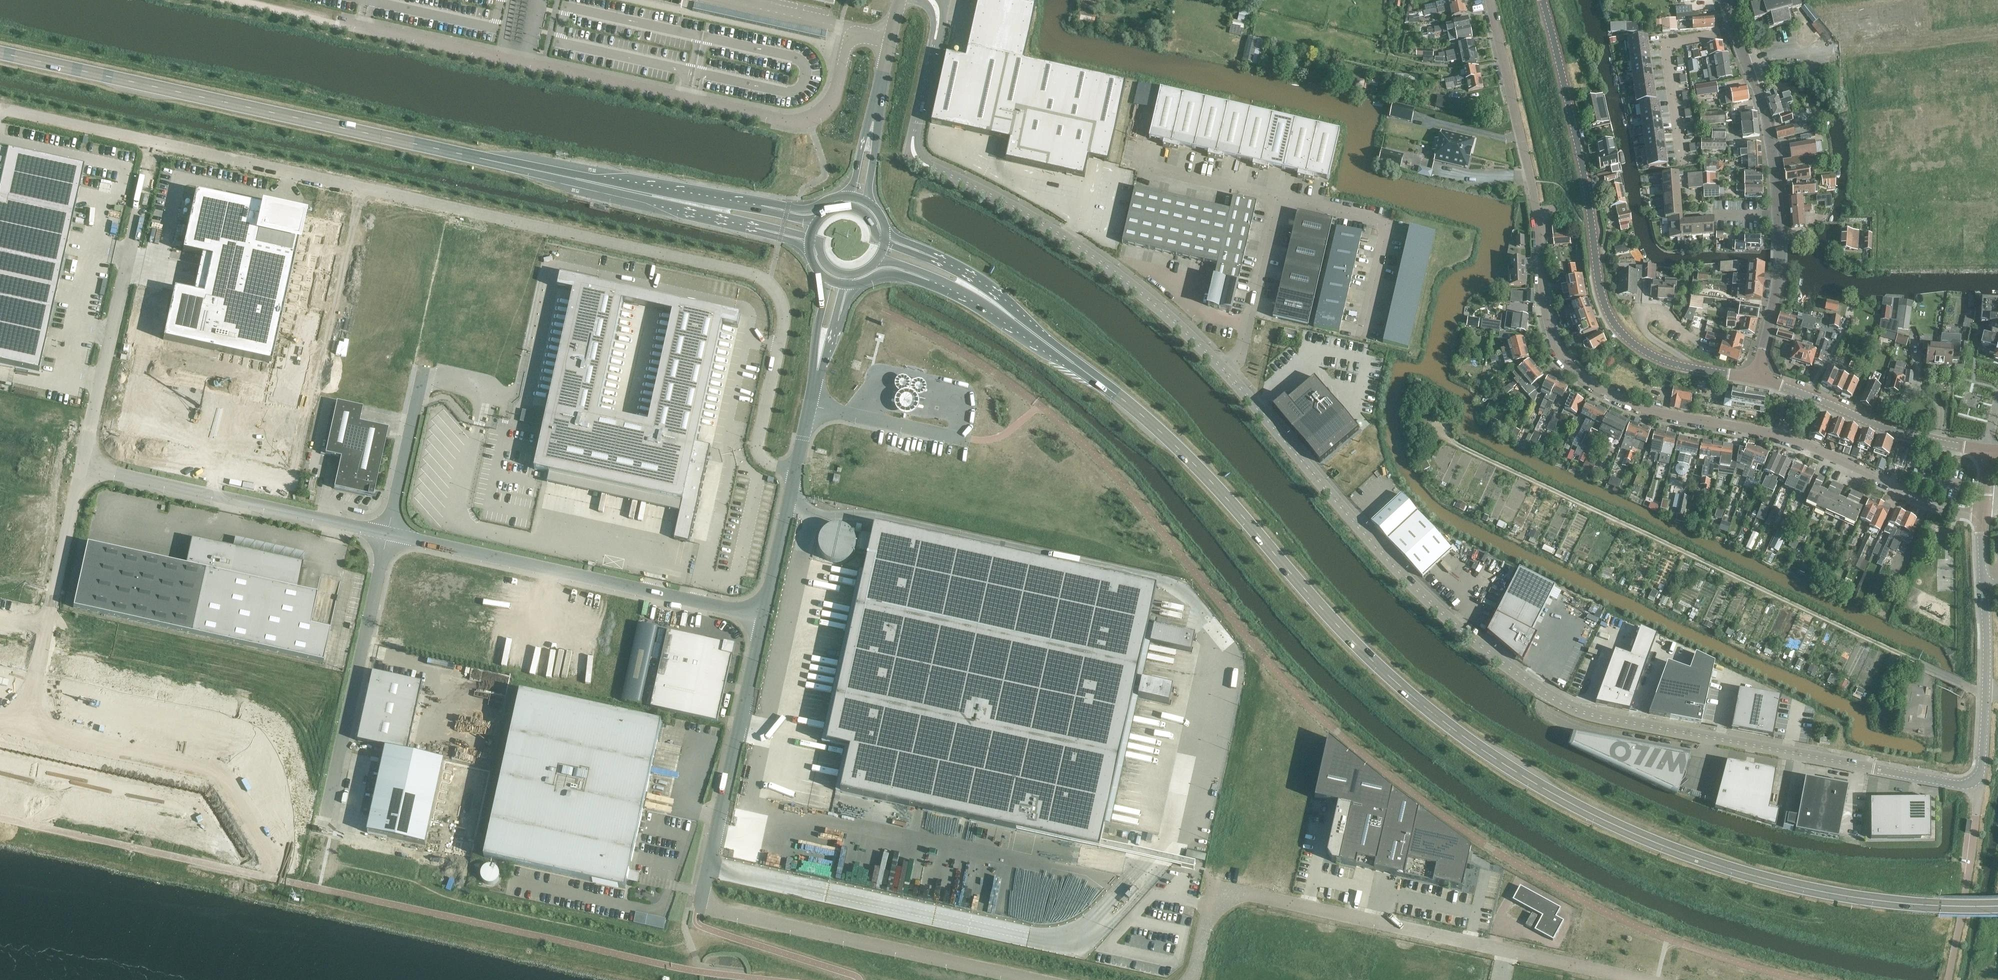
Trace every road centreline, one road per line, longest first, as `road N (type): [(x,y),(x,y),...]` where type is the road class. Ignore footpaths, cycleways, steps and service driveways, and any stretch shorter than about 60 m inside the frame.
road 1 (primary): [(1939,906),(1845,897),(1716,866),(1515,772),(1376,664),(1138,411),(978,291)]
road 2 (unclassified): [(1224,369),(1428,599),(1560,702),(1876,769),(1974,781)]
road 3 (unclassified): [(153,142),(760,276),(779,297),(784,322),(758,450),(767,462),(796,471)]
road 4 (residential): [(1981,515),(1916,497),(1772,436),(1617,397),(1569,363),(1546,310),(1533,181),(1490,0)]
road 5 (primary): [(709,207),(0,52)]
road 6 (unclassified): [(237,0),(797,122),(830,105),(851,37),(891,40)]
road 7 (unclassified): [(1192,979),(1213,906),(1242,893),(1641,979)]
road 8 (tertiary): [(1755,382),(1665,364),(1611,320),(1543,0)]
road 9 (unclassified): [(763,616),(388,533)]
road 10 (tertiary): [(1755,382),(1779,276),(1781,216),(1765,113),(1733,30)]
road 11 (unclassified): [(931,167),(1086,252),(1224,369)]
road 12 (unclassified): [(702,892),(704,905),(721,912),(1033,979)]
road 13 (unclassified): [(81,467),(153,142)]
road 14 (unclassified): [(388,533),(81,467)]
road 15 (unclassified): [(325,816),(388,533)]
road 16 (unclassified): [(702,892),(763,616)]
road 17 (tertiary): [(1989,452),(1908,436),(1755,382)]
road 18 (unclassified): [(79,479),(30,701)]
road 19 (residential): [(1974,781),(1971,853),(1948,979)]
road 20 (residential): [(1983,583),(1986,691),(1974,781)]
road 21 (residential): [(1682,161),(1665,42),(1733,30)]
road 22 (unclassified): [(388,533),(421,379)]
road 23 (unclassified): [(0,108),(153,142)]
road 24 (unclassified): [(810,405),(958,438)]
road 25 (unclassified): [(763,616),(796,471)]
road 26 (unclassified): [(1277,196),(1136,164)]
road 27 (unclassified): [(1126,260),(1196,311),(1248,323)]
road 28 (unclassified): [(1277,196),(1248,323)]

